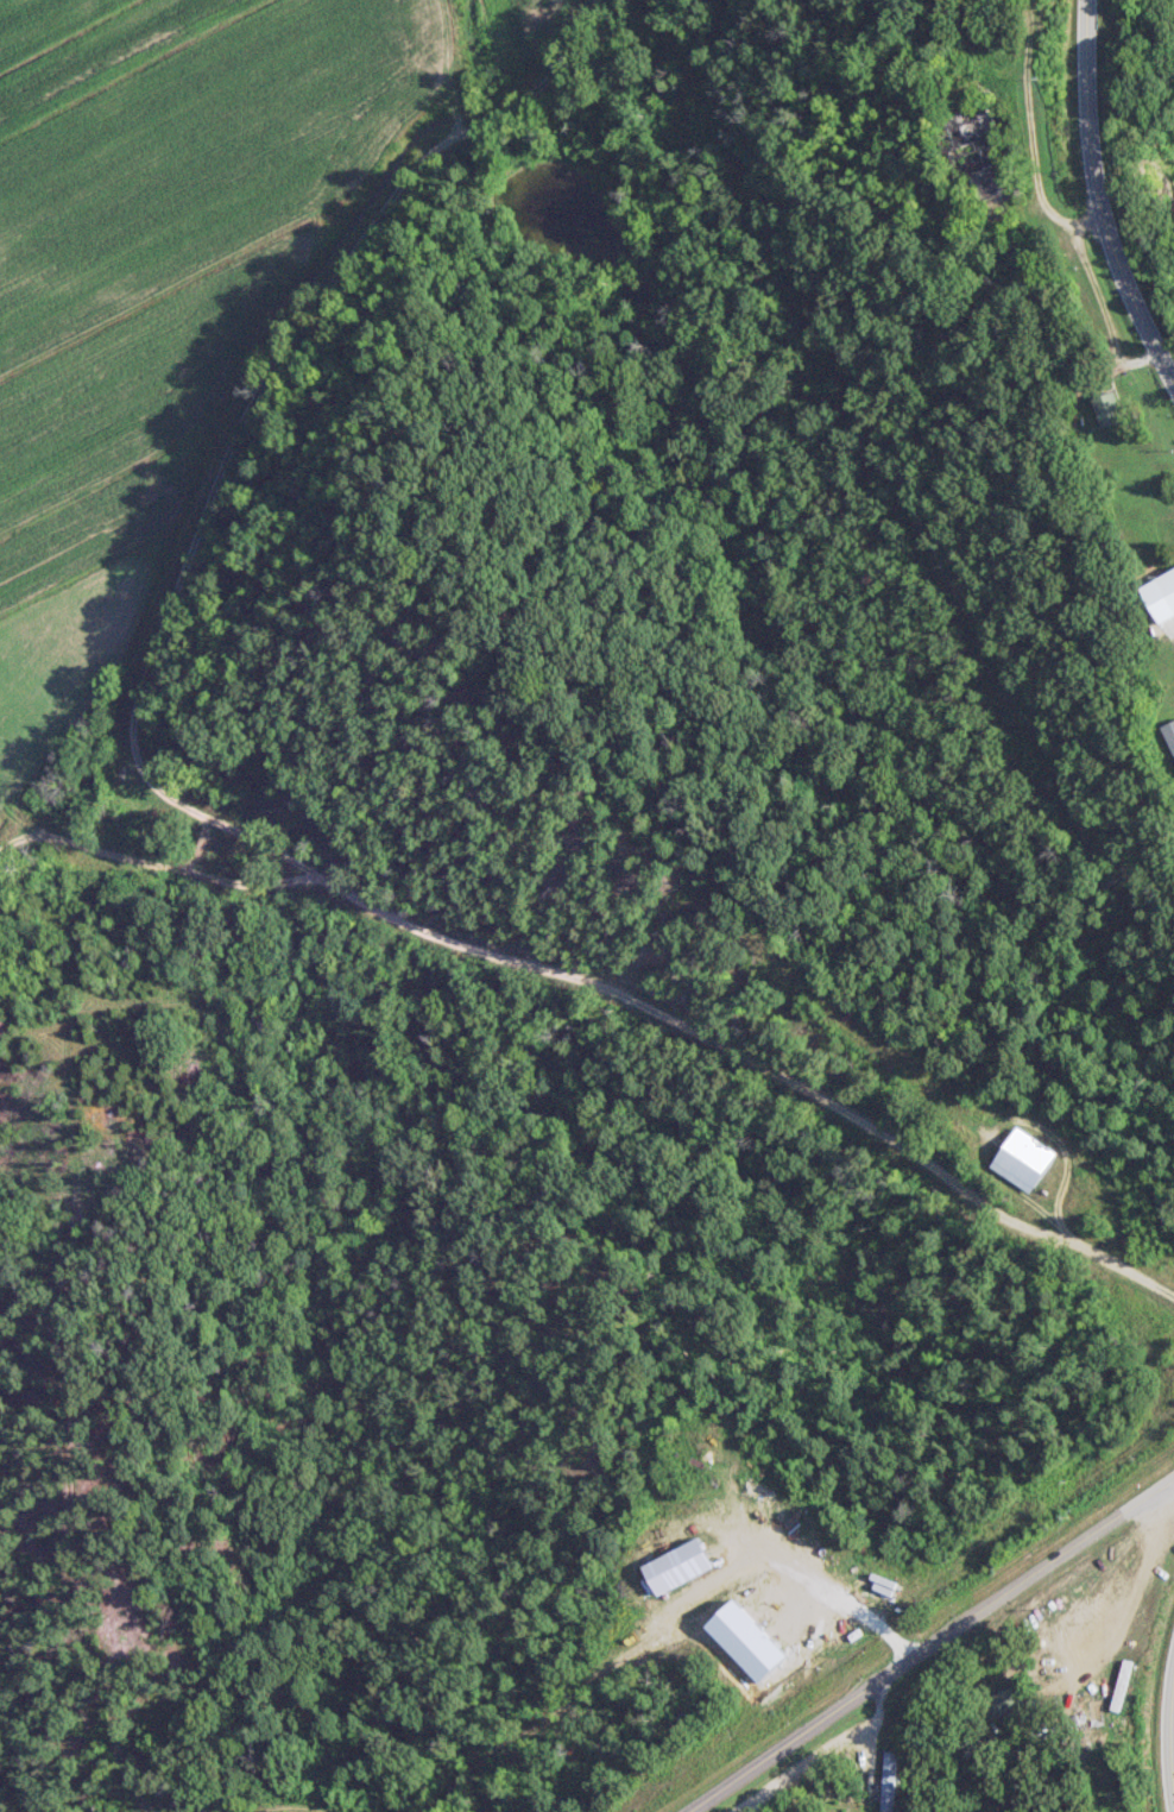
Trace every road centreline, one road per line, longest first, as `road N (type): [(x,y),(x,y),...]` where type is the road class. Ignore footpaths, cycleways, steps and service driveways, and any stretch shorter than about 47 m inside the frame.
road 1 (tertiary): [(1173,1477),(684,1811)]
road 2 (secondary): [(1173,380),(1136,307),(1093,183),(1081,101),(1084,0)]
road 3 (secondary): [(1173,1811),(1167,1697),(1173,1654)]

